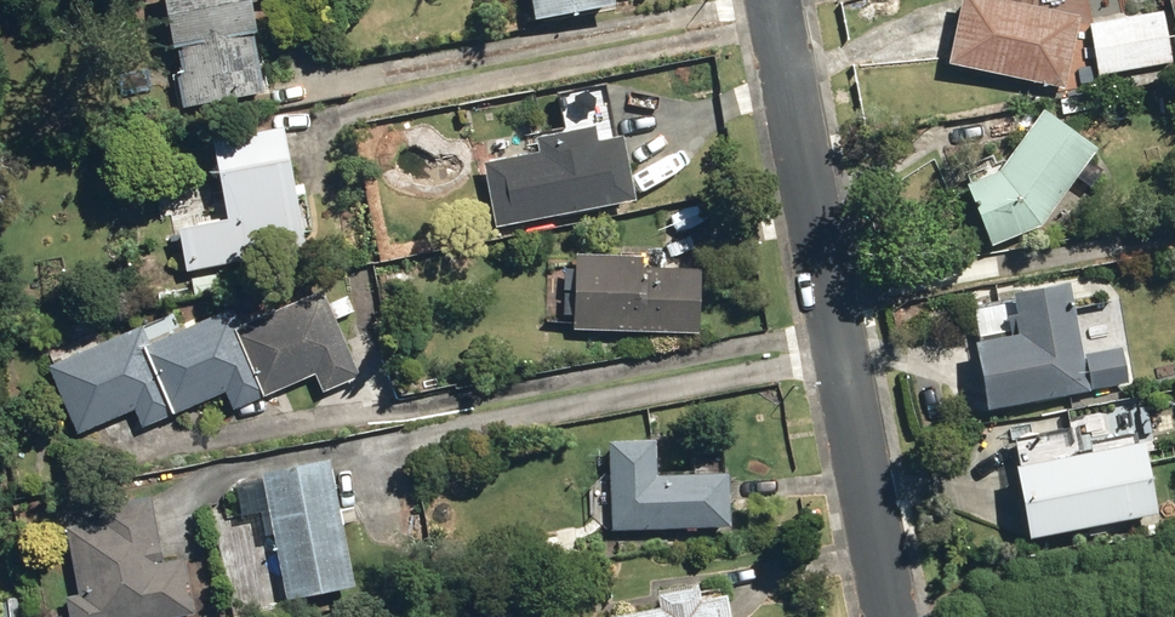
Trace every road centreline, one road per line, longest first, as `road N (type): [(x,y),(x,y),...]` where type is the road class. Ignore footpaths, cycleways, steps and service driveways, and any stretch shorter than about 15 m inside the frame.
road 1 (residential): [(892,616),(774,0)]

